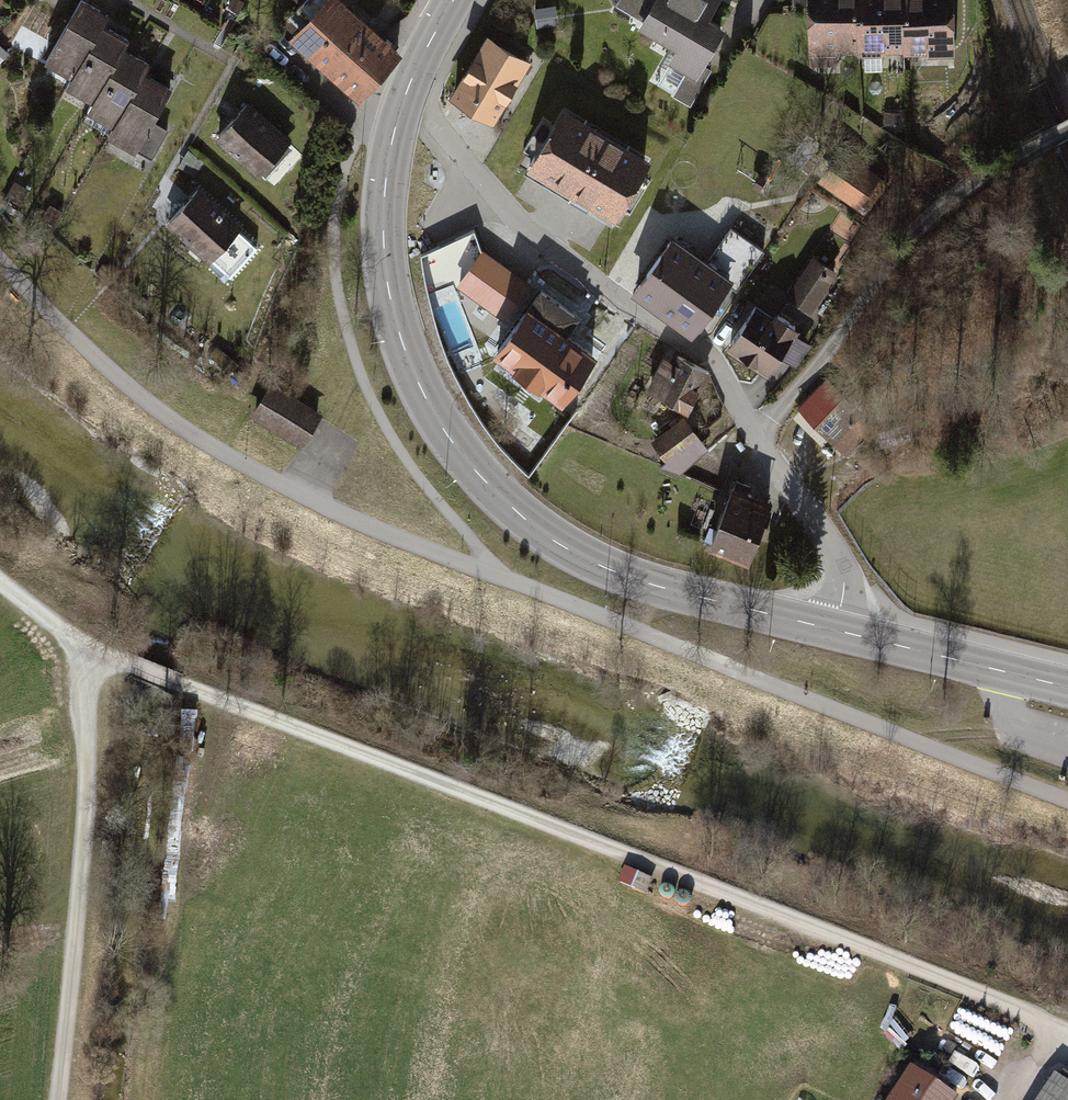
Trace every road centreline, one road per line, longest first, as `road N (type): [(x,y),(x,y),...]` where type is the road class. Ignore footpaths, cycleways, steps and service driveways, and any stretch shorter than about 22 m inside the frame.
road 1 (track): [(0,260),(97,364),(232,459),(345,518),(1067,798)]
road 2 (track): [(0,583),(91,657),(176,683),(1067,1035)]
road 3 (primary): [(838,630),(650,583),(579,556),(504,501),(438,420),(395,321),(384,204),(406,91),(453,0)]
road 4 (residential): [(756,440),(927,221),(1067,127)]
road 5 (track): [(91,657),(88,768),(53,1099)]
road 6 (residential): [(756,440),(705,355),(474,193)]
road 7 (primary): [(1067,692),(838,630)]
road 8 (residential): [(838,630),(841,567),(756,440)]

